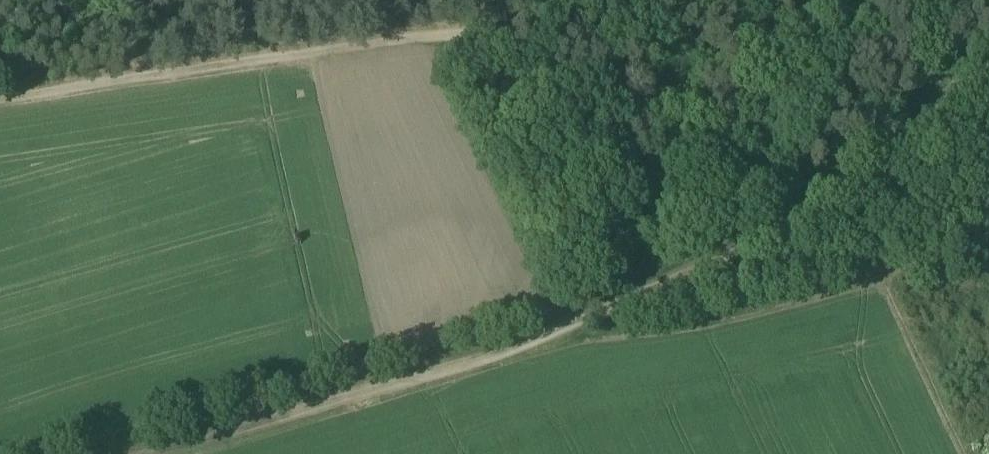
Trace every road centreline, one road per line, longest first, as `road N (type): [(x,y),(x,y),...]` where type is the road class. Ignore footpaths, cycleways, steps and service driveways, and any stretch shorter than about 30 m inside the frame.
road 1 (track): [(142,453),(506,343),(717,257),(901,135),(988,55)]
road 2 (track): [(745,0),(505,19),(0,88)]
road 3 (track): [(881,259),(717,257)]

